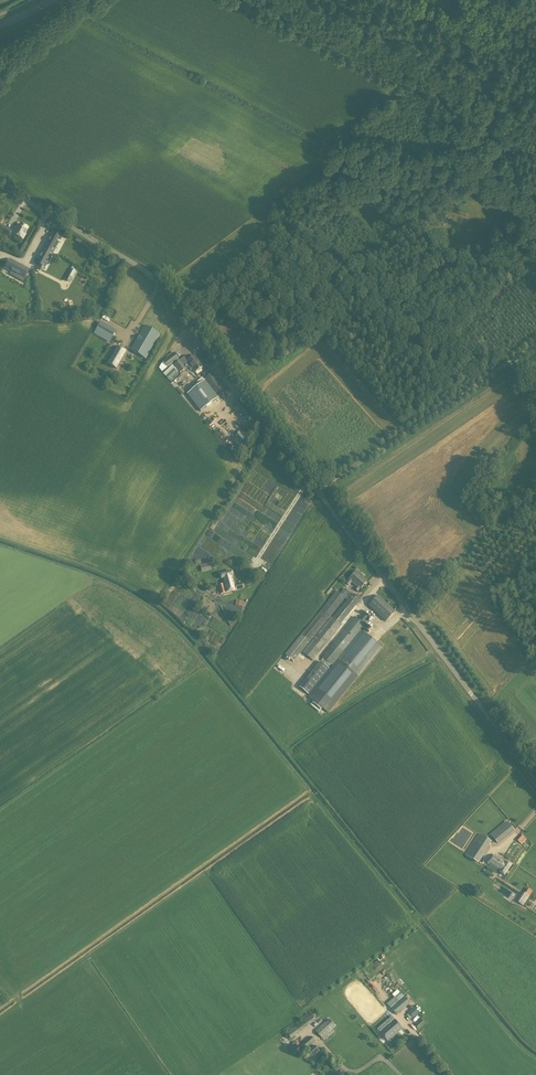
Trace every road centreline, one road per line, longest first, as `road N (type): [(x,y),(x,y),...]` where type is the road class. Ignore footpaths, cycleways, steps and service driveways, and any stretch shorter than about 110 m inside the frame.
road 1 (unclassified): [(535,780),(161,286),(0,185)]
road 2 (track): [(291,0),(535,134)]
road 3 (track): [(317,491),(535,344)]
road 4 (track): [(535,488),(522,490),(496,532),(417,622)]

